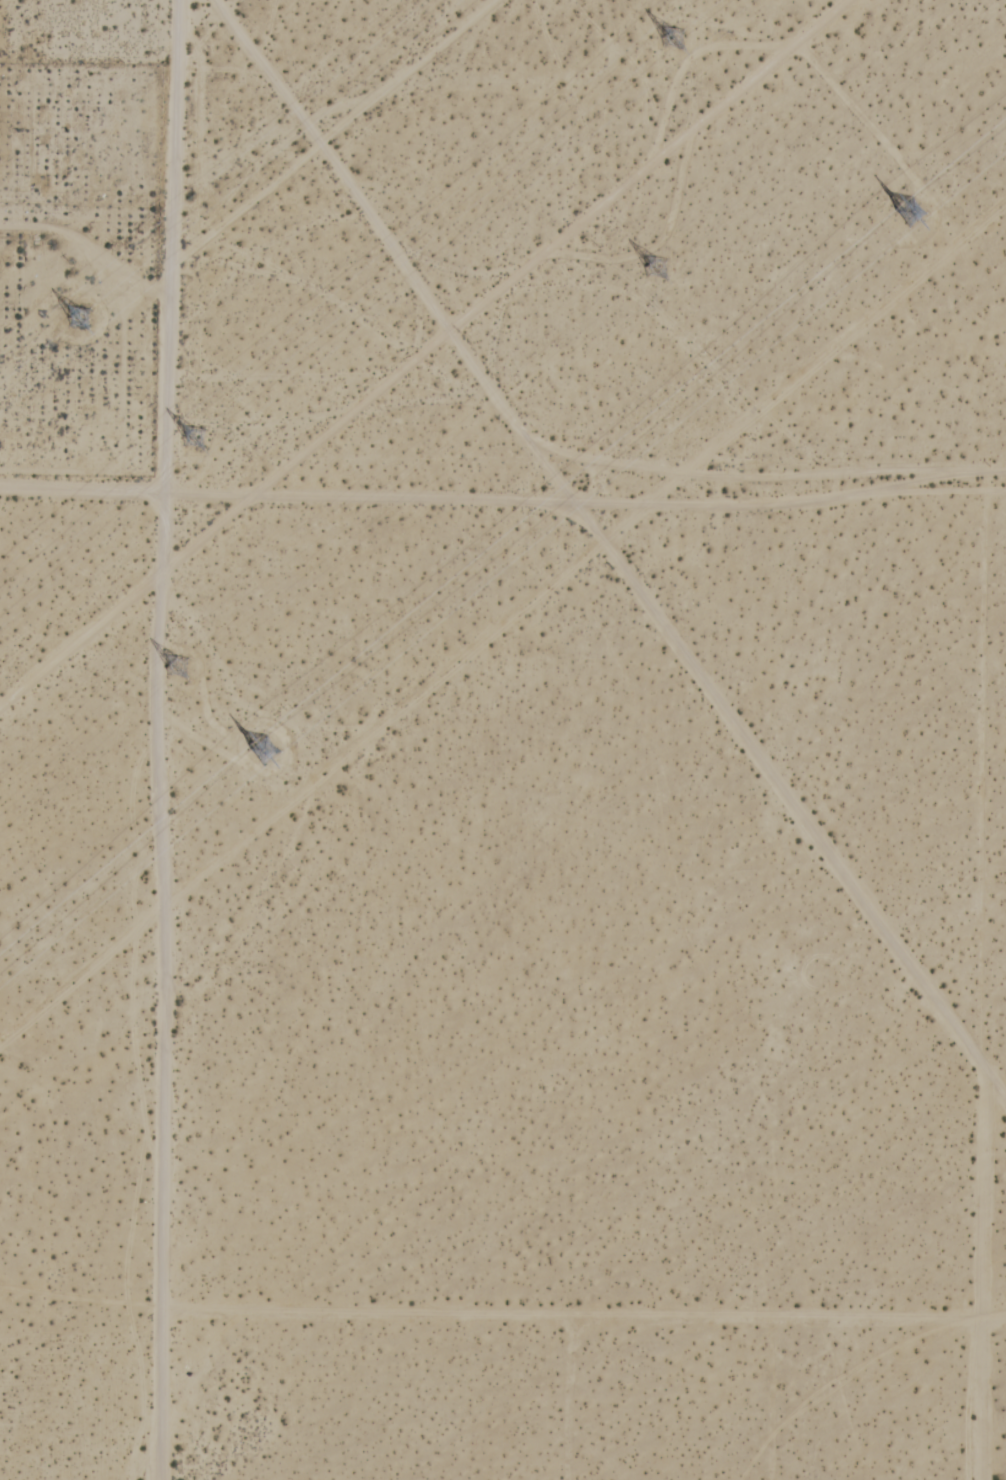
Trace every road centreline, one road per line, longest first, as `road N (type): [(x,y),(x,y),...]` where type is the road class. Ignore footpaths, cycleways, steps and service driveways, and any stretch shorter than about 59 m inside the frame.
road 1 (track): [(180,0),(160,568),(165,1479)]
road 2 (track): [(1005,1094),(576,514),(225,0)]
road 3 (track): [(0,701),(257,496),(839,0)]
road 4 (track): [(165,491),(576,514),(1005,485)]
road 5 (track): [(167,1319),(1005,1321)]
road 6 (track): [(0,490),(165,491)]
road 7 (track): [(981,1322),(980,1479)]

